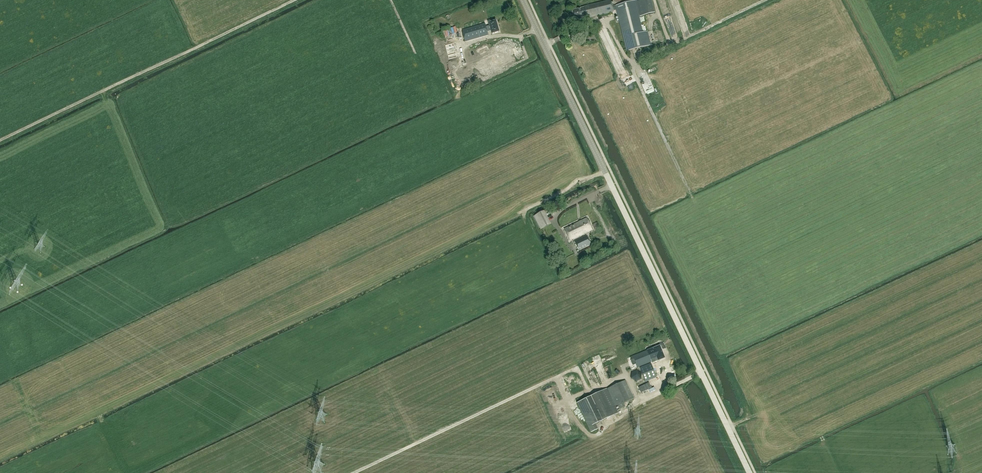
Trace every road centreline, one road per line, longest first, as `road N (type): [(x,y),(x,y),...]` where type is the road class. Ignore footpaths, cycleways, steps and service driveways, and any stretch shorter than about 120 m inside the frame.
road 1 (track): [(605,171),(46,436),(0,347)]
road 2 (tertiary): [(750,472),(523,0)]

